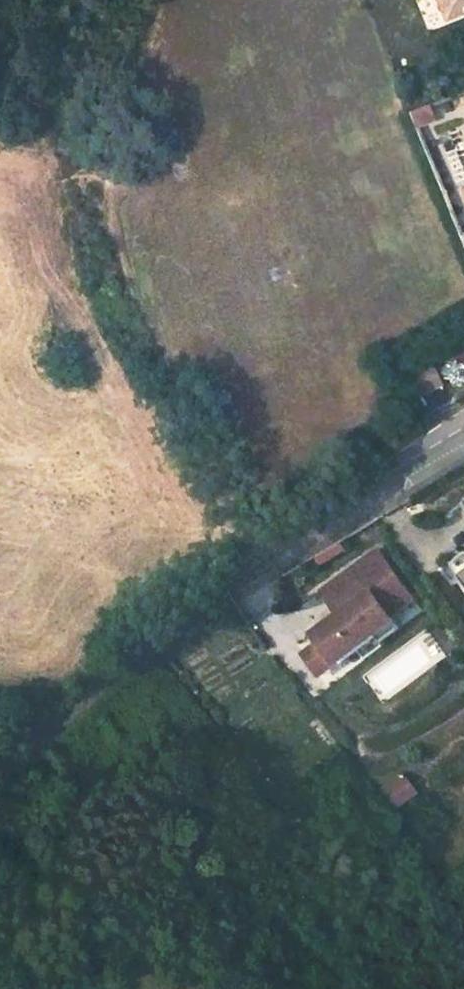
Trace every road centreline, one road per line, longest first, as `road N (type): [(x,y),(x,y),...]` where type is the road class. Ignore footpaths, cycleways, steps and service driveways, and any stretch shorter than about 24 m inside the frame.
road 1 (residential): [(0,778),(156,635),(463,426)]
road 2 (track): [(271,554),(235,523),(165,350)]

